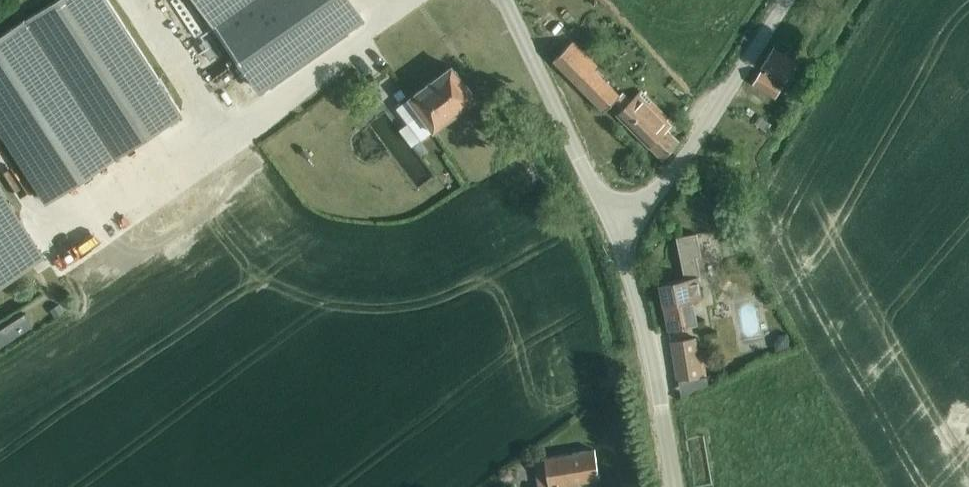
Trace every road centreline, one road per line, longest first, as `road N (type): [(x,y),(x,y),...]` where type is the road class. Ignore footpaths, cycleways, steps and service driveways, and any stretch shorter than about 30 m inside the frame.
road 1 (unclassified): [(613,223),(670,178),(792,0)]
road 2 (tertiary): [(674,486),(655,365),(613,223)]
road 3 (tertiary): [(613,223),(506,0)]

